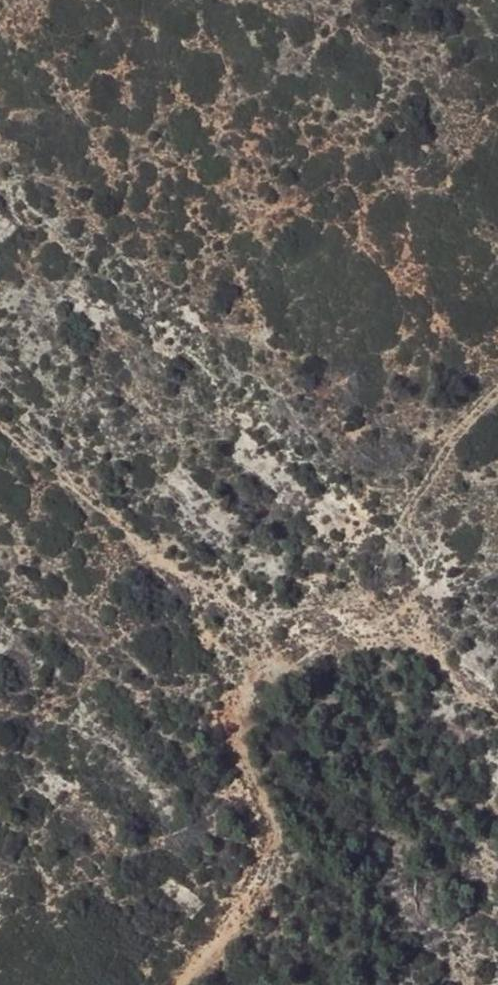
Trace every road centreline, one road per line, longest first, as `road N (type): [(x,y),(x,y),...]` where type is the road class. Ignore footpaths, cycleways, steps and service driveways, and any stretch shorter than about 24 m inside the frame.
road 1 (track): [(497,382),(417,470),(381,526),(368,576),(252,627),(239,682),(274,799),(277,843),(258,895),(183,984)]
road 2 (track): [(497,853),(403,780),(252,627),(0,401)]

